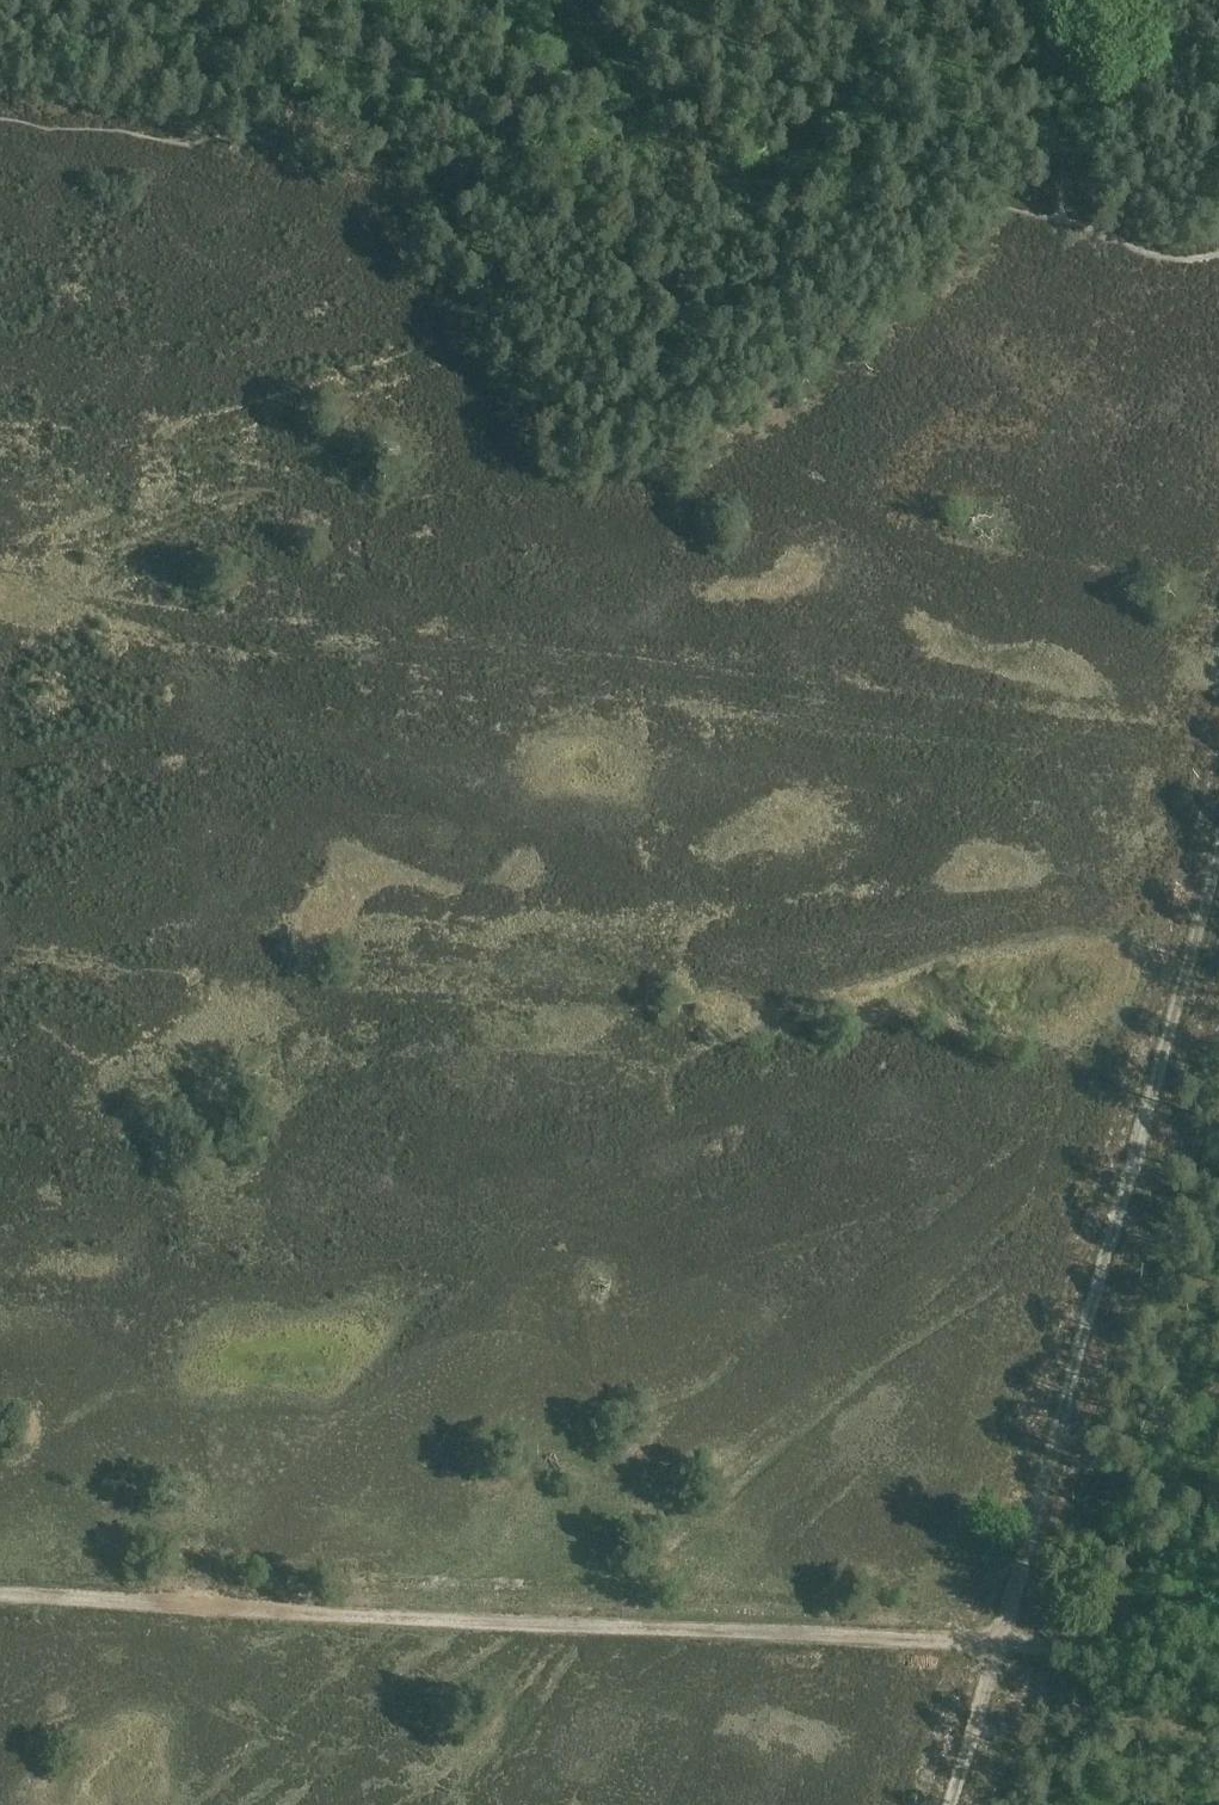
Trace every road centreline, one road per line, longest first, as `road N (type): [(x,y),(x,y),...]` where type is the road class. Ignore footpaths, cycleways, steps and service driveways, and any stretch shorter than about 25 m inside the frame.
road 1 (track): [(0,1595),(1218,1652)]
road 2 (track): [(949,1804),(1218,857)]
road 3 (track): [(309,125),(257,75),(228,0)]

